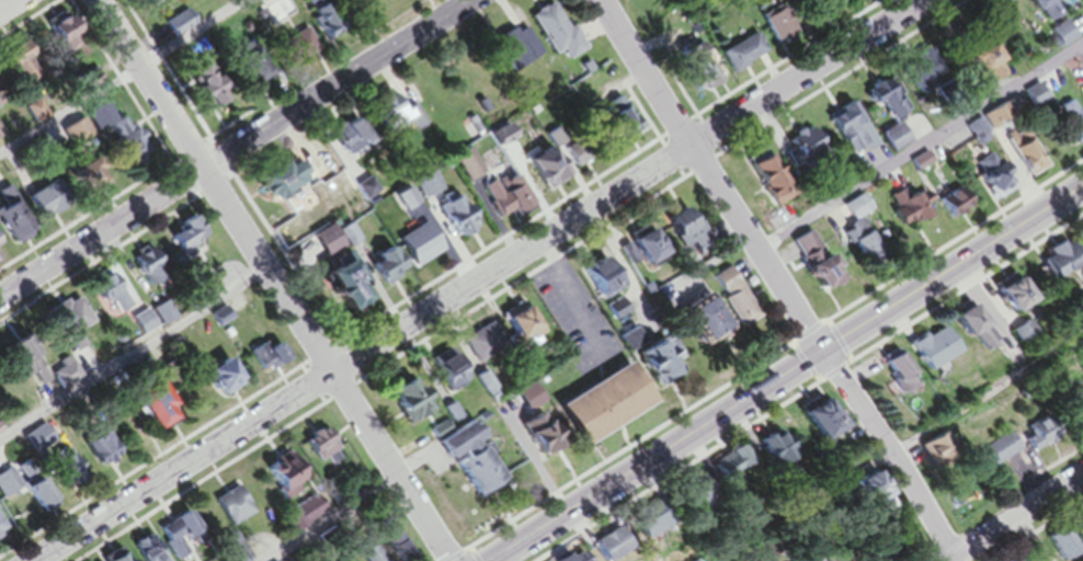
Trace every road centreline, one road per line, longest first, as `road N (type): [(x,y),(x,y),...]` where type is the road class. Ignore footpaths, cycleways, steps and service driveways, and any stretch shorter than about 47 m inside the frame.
road 1 (residential): [(37,560),(926,0)]
road 2 (primary): [(488,560),(1082,182)]
road 3 (residential): [(95,0),(452,560)]
road 4 (residential): [(953,557),(602,0)]
road 5 (residential): [(0,299),(471,0)]
road 6 (residential): [(946,560),(1082,474)]

